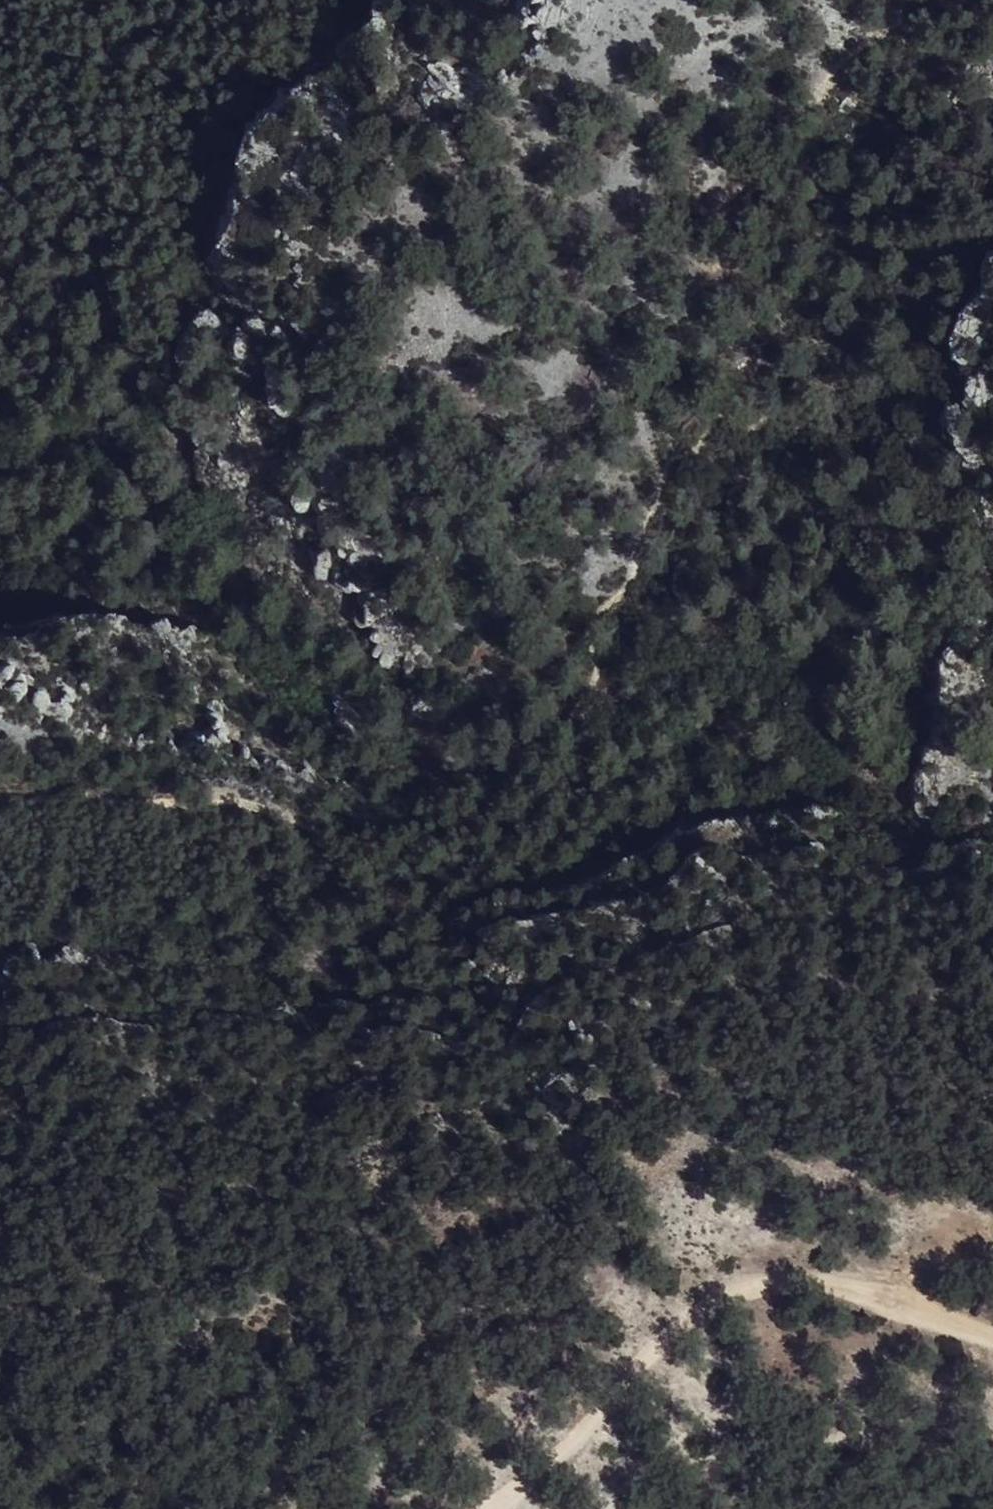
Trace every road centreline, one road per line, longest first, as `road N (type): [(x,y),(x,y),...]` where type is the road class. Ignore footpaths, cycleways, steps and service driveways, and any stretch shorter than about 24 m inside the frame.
road 1 (track): [(500,1508),(662,1360),(745,1301),(856,1283),(992,1336)]

